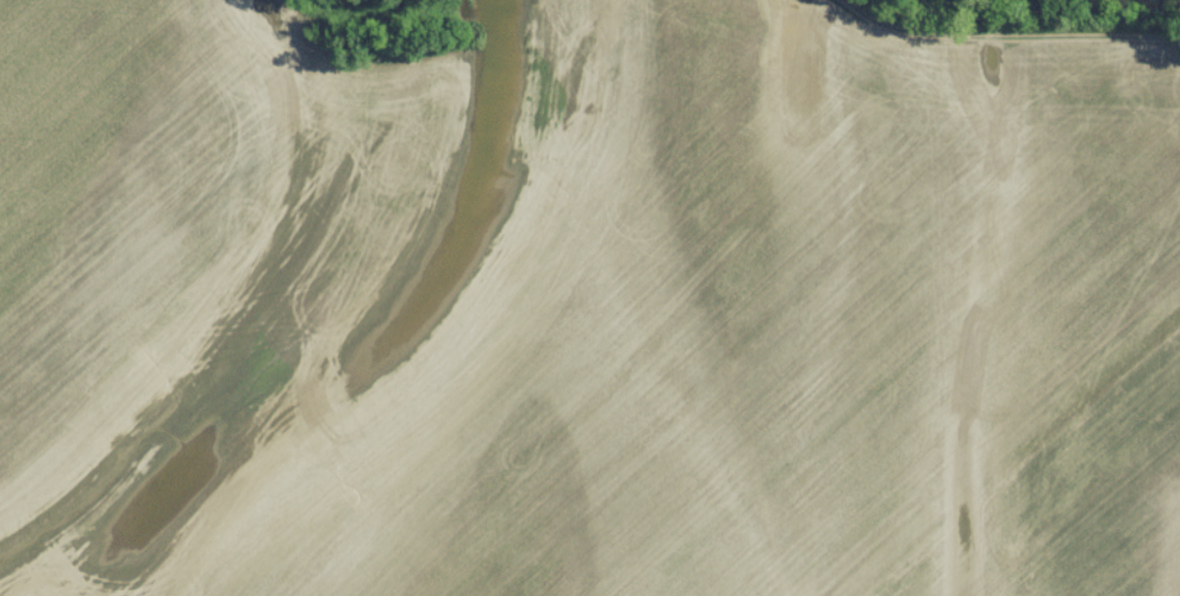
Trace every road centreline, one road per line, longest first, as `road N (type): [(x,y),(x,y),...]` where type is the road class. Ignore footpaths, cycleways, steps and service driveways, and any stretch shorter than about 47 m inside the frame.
road 1 (track): [(1179,41),(901,37),(868,24),(841,0)]

